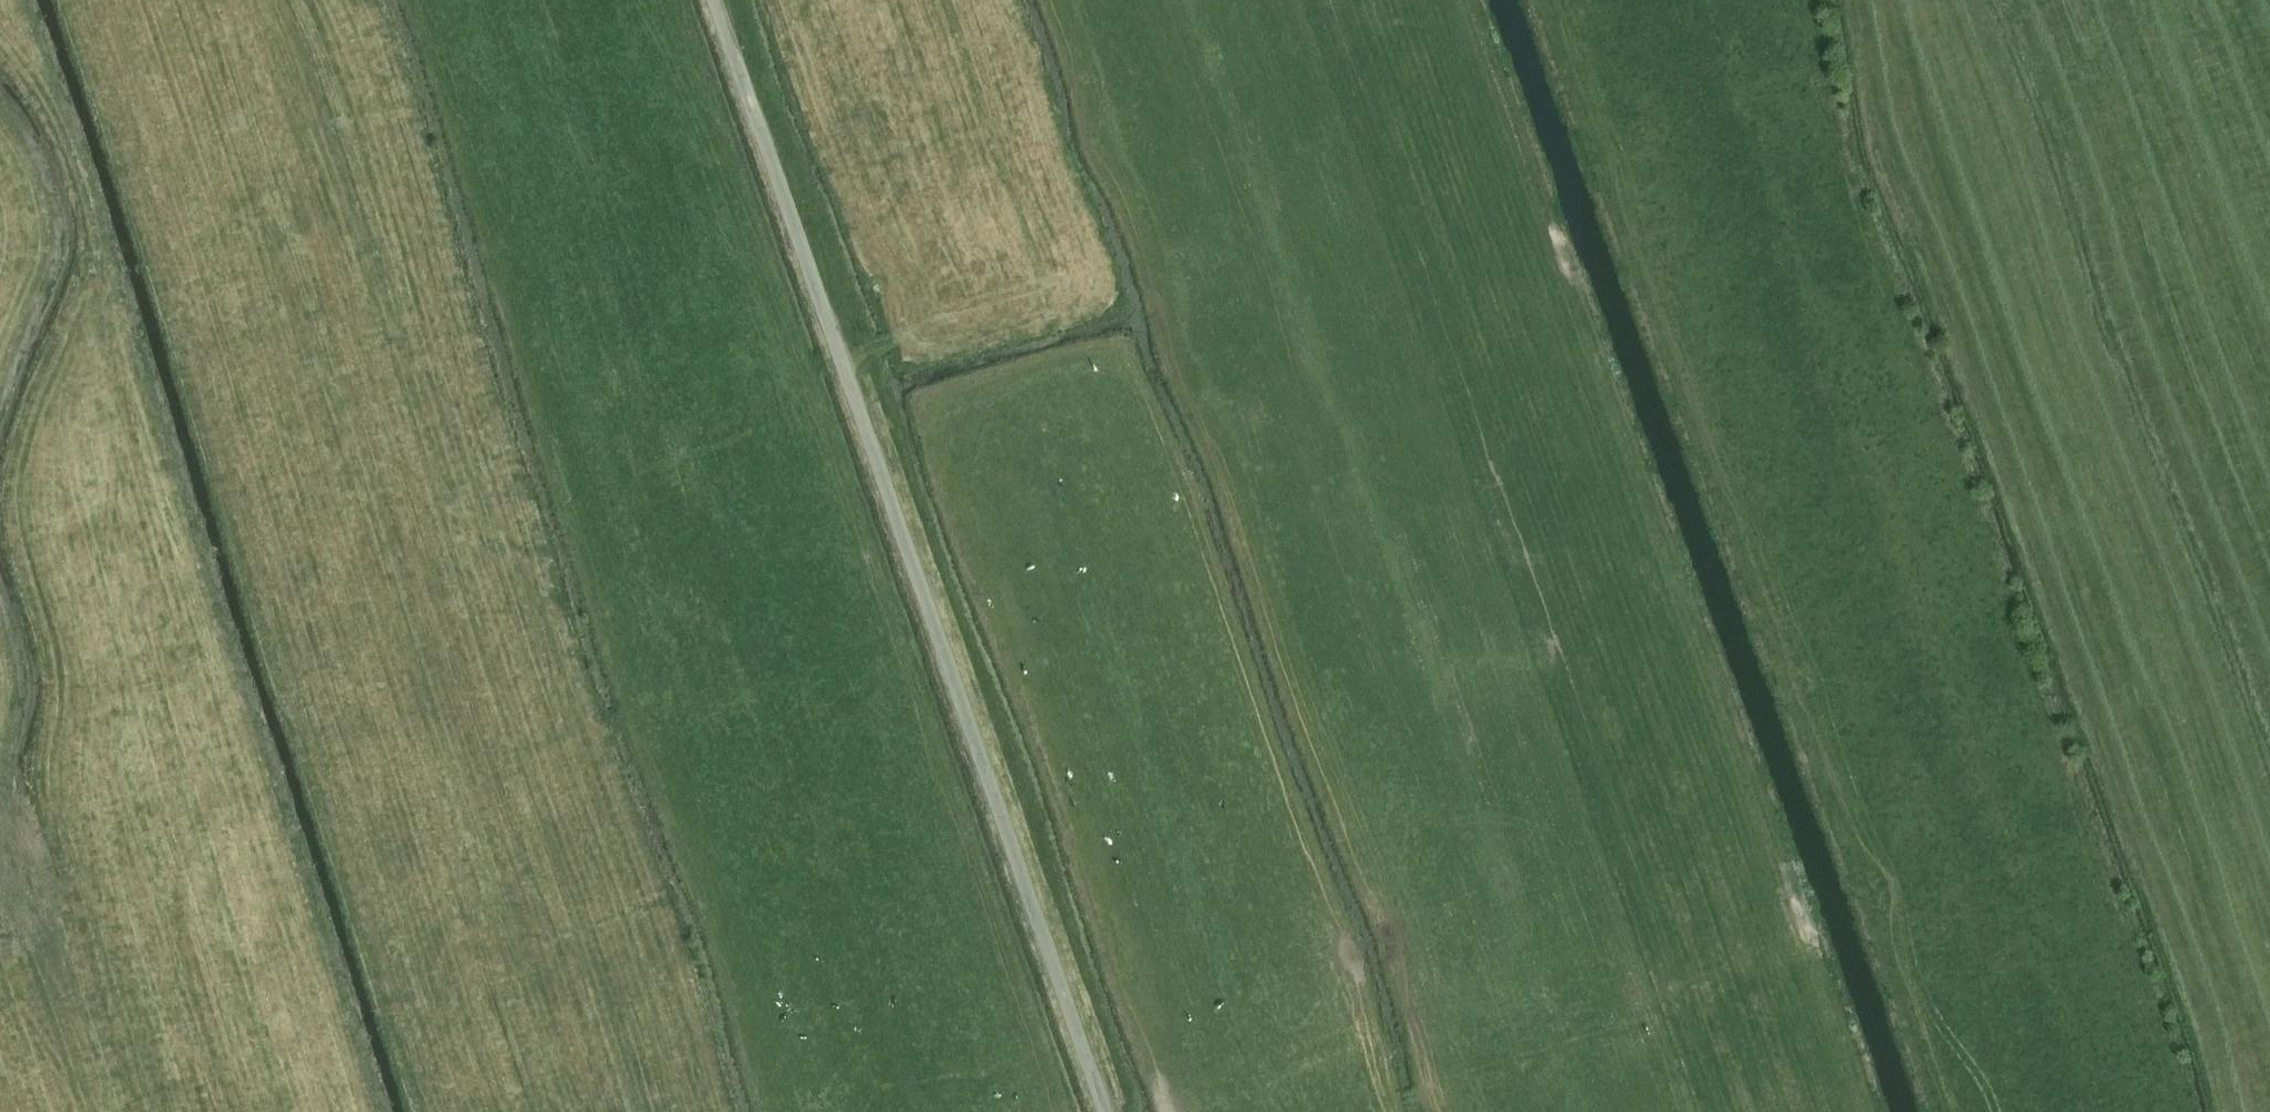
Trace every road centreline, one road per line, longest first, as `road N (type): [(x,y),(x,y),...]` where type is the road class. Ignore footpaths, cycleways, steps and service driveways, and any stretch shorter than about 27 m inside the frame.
road 1 (unclassified): [(1111,1111),(724,0)]

